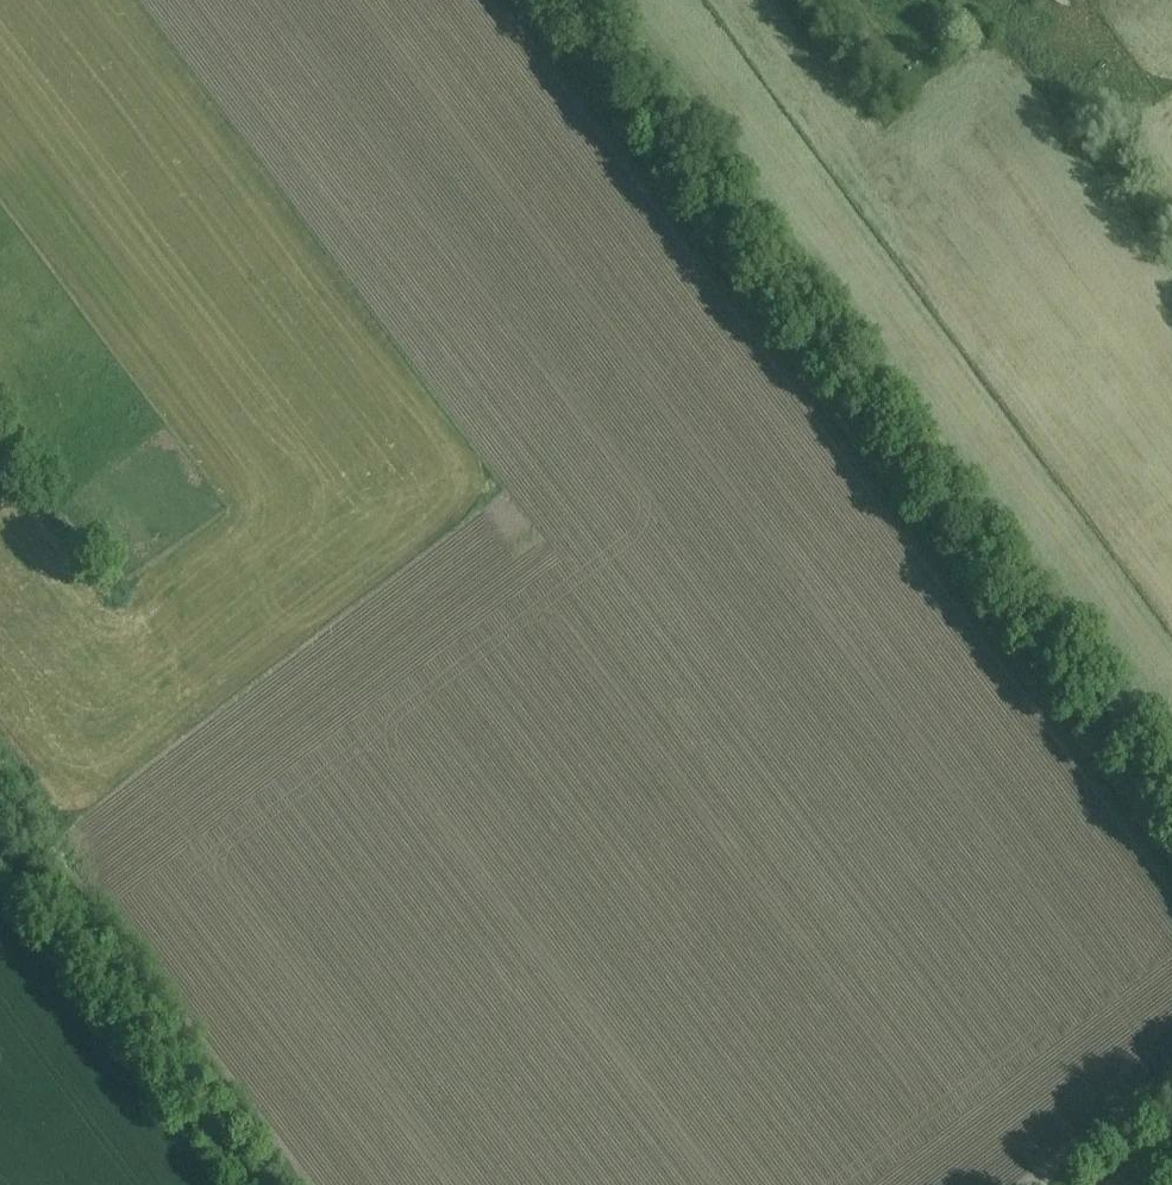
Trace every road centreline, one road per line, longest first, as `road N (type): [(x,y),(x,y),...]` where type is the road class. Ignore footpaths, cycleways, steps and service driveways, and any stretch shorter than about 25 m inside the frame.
road 1 (track): [(0,866),(247,1184)]

